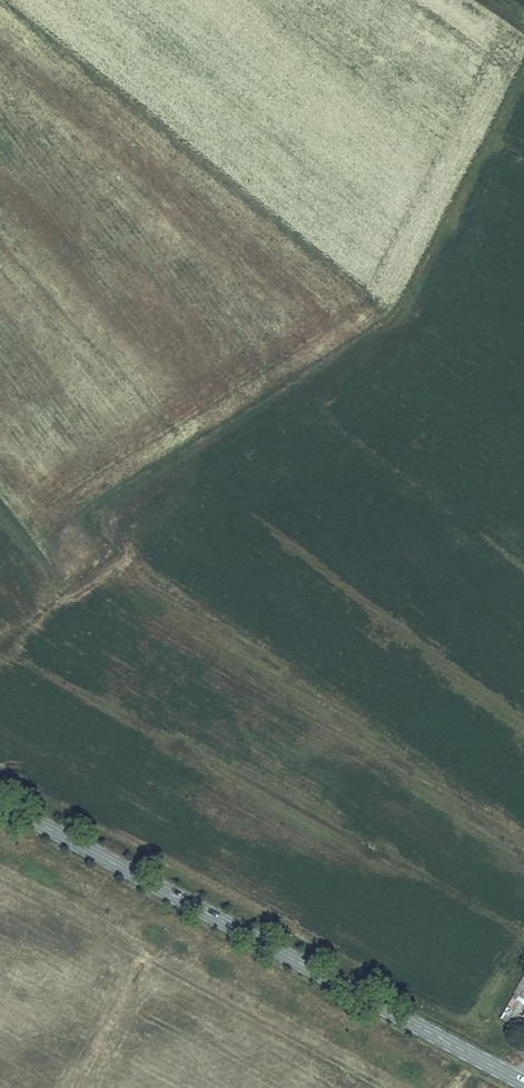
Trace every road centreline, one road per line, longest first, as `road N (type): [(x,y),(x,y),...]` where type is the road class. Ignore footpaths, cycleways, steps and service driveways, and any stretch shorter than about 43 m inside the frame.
road 1 (secondary): [(523,1084),(0,801)]

